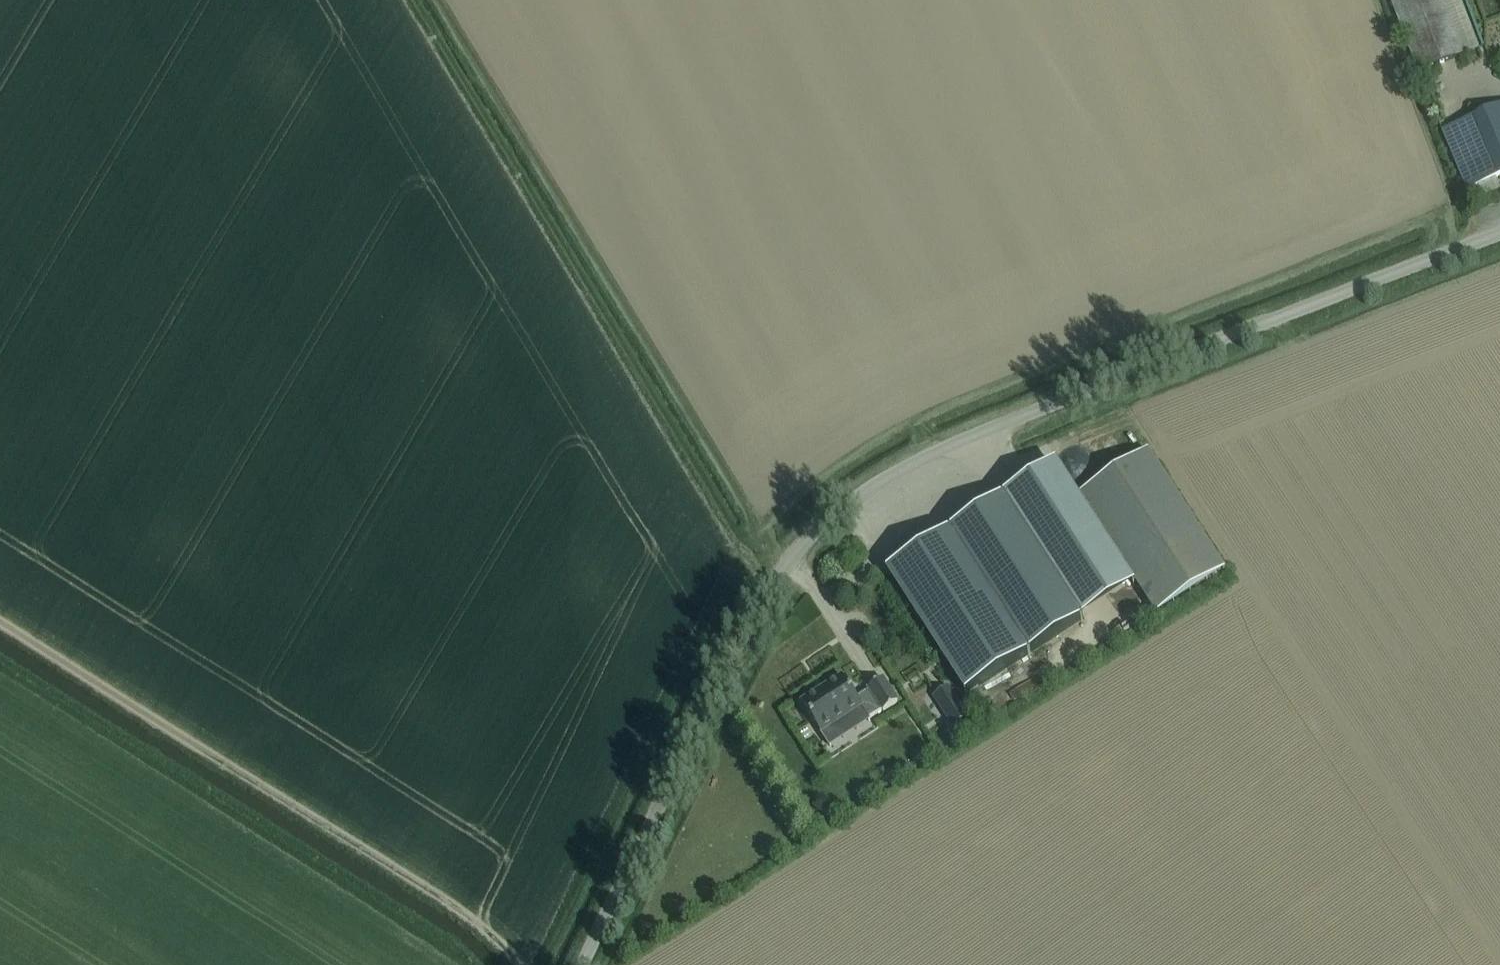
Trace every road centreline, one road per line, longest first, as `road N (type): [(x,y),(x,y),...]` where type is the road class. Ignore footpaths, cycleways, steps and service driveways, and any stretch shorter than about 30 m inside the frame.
road 1 (unclassified): [(584,964),(763,588),(825,509),(878,474),(1499,232)]

